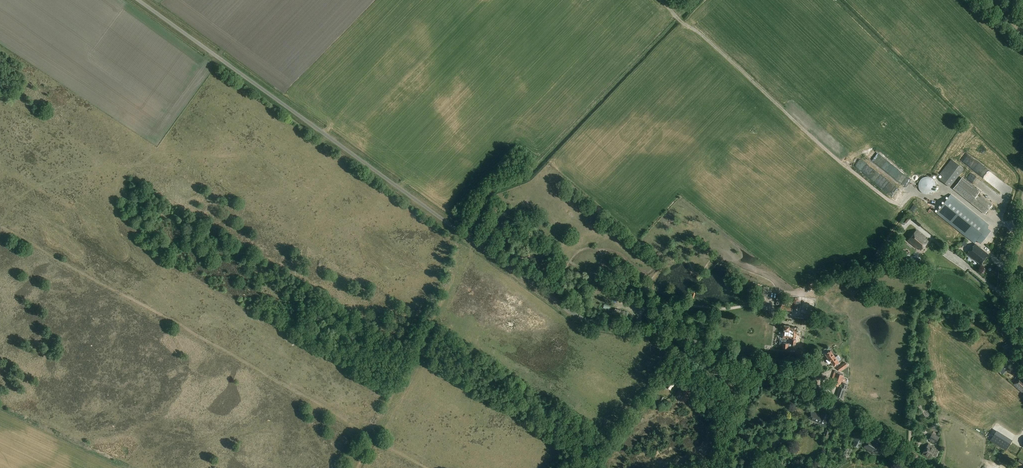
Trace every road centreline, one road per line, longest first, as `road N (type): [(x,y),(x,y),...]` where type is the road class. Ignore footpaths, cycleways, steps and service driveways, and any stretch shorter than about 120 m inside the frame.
road 1 (unclassified): [(933,467),(696,342),(586,321),(139,0)]
road 2 (track): [(428,467),(0,226)]
road 3 (unclassified): [(1022,346),(1006,286),(1022,200)]

